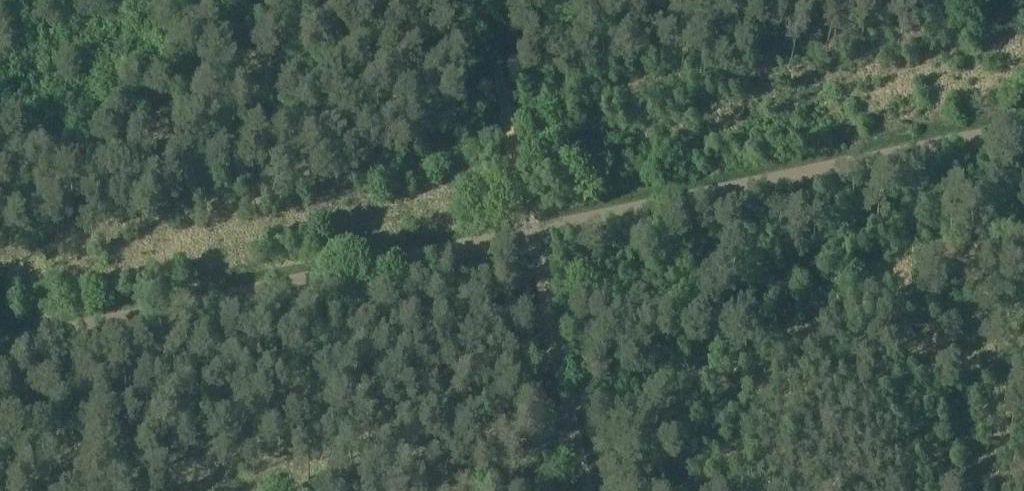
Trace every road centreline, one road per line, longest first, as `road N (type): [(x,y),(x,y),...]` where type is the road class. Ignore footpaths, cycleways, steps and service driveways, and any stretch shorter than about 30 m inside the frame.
road 1 (unclassified): [(0,348),(1023,119)]
road 2 (track): [(484,0),(523,206)]
road 3 (track): [(523,206),(561,384)]

